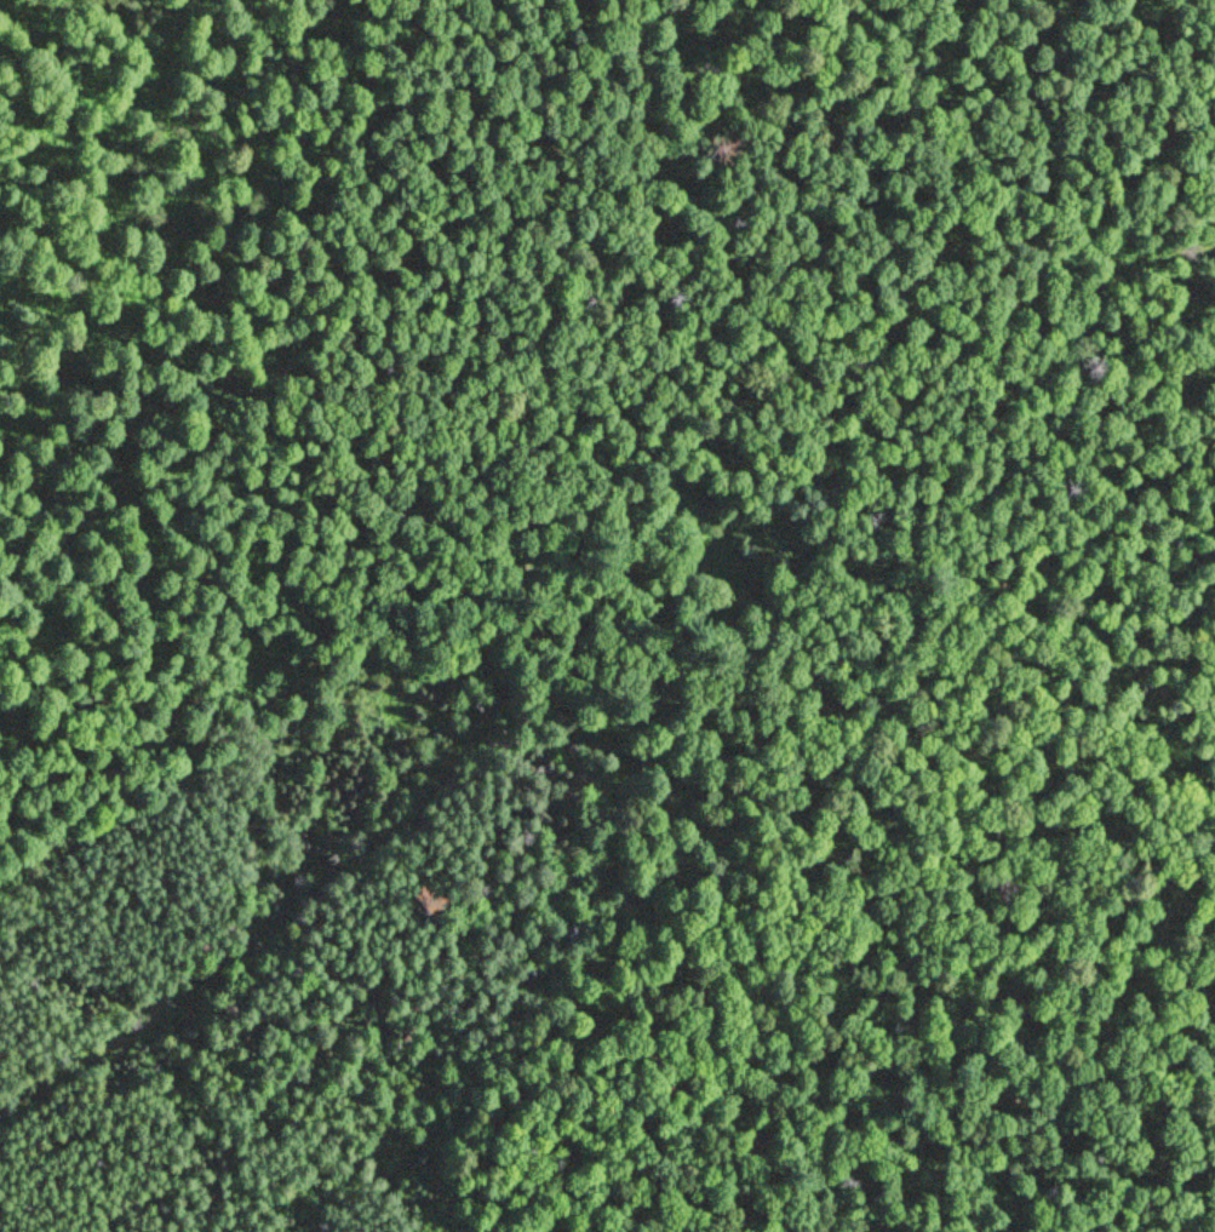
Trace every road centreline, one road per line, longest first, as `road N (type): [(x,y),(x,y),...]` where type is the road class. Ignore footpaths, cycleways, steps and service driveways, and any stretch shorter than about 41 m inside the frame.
road 1 (track): [(0,1115),(148,1016),(380,836),(539,664),(870,419),(940,349),(1066,296),(1214,251)]

